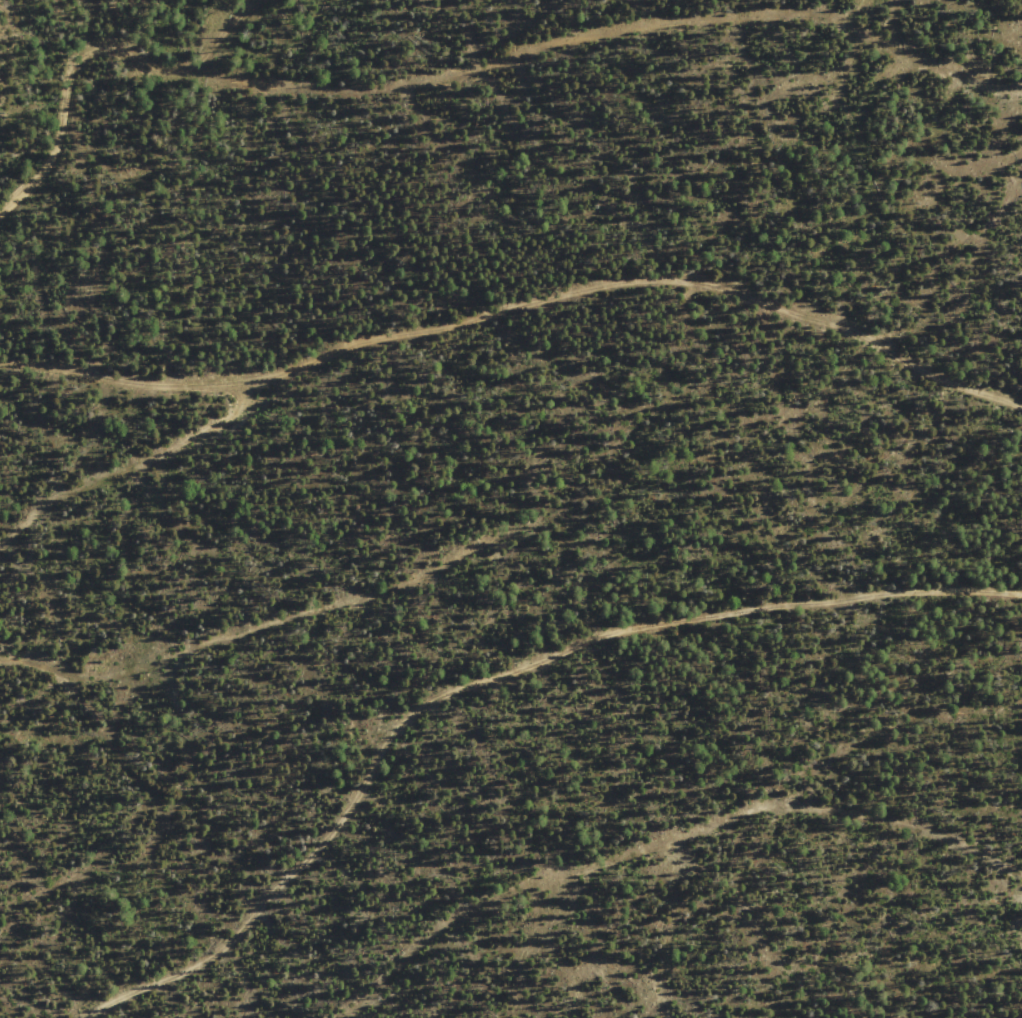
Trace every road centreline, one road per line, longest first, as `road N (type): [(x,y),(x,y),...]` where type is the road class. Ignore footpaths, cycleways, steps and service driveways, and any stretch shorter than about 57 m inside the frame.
road 1 (residential): [(268,0),(257,16),(93,96),(14,320),(40,405),(173,431),(432,383),(703,298),(808,303),(1021,403)]

